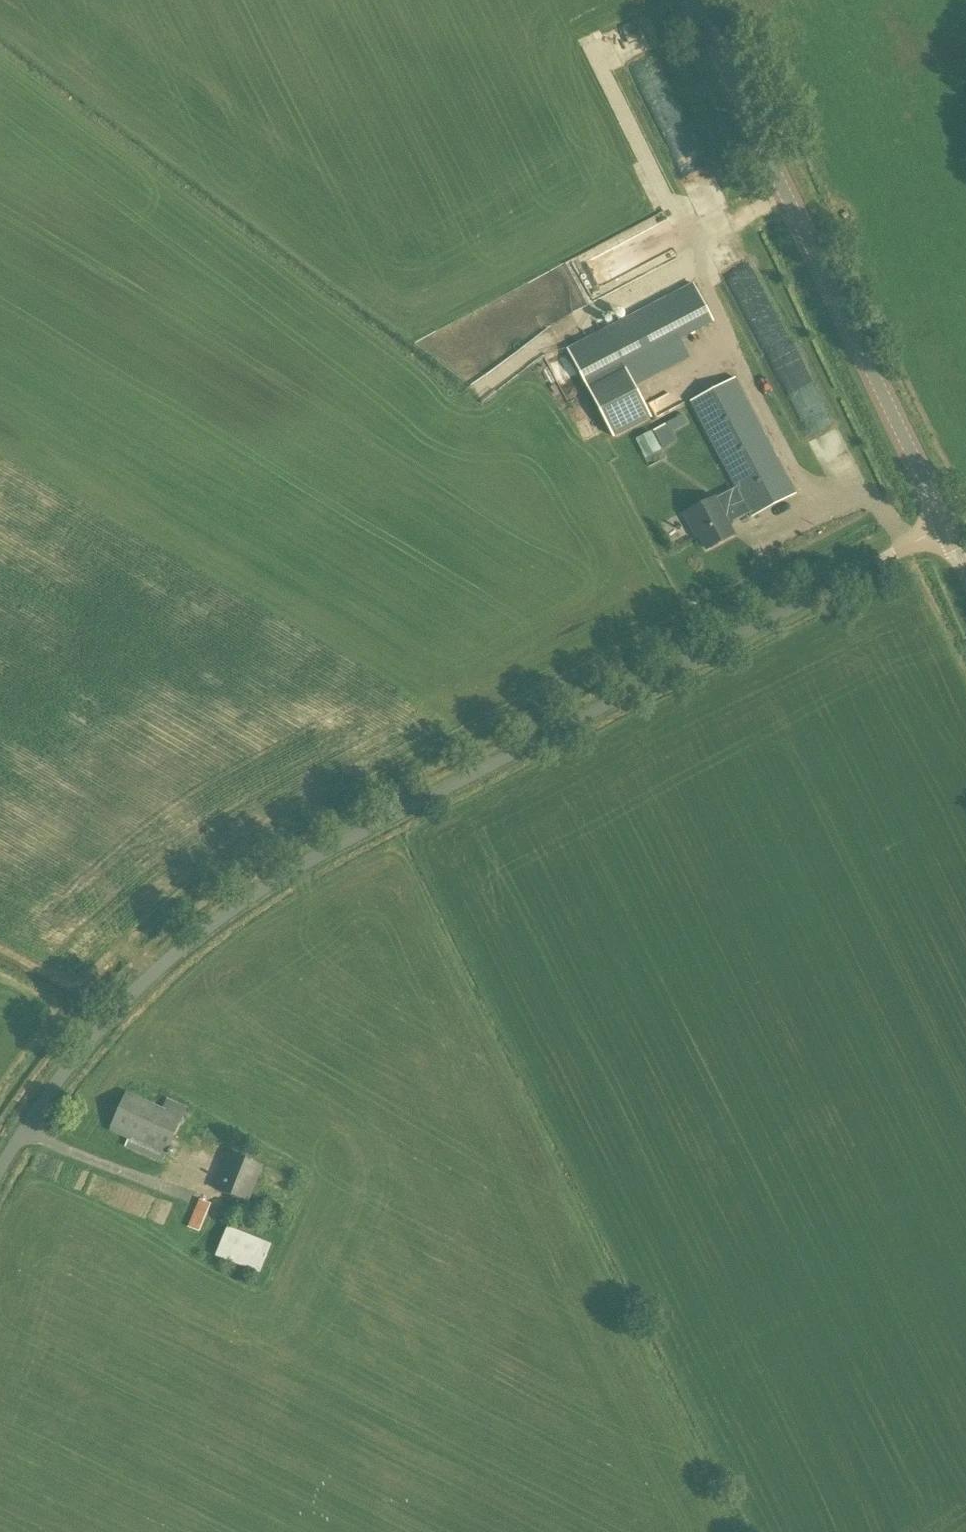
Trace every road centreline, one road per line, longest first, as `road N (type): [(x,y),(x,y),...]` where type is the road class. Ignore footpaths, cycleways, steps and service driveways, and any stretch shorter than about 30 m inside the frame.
road 1 (unclassified): [(0,1170),(108,1021),(203,932),(274,884),(948,527)]
road 2 (secondary): [(948,527),(691,0)]

